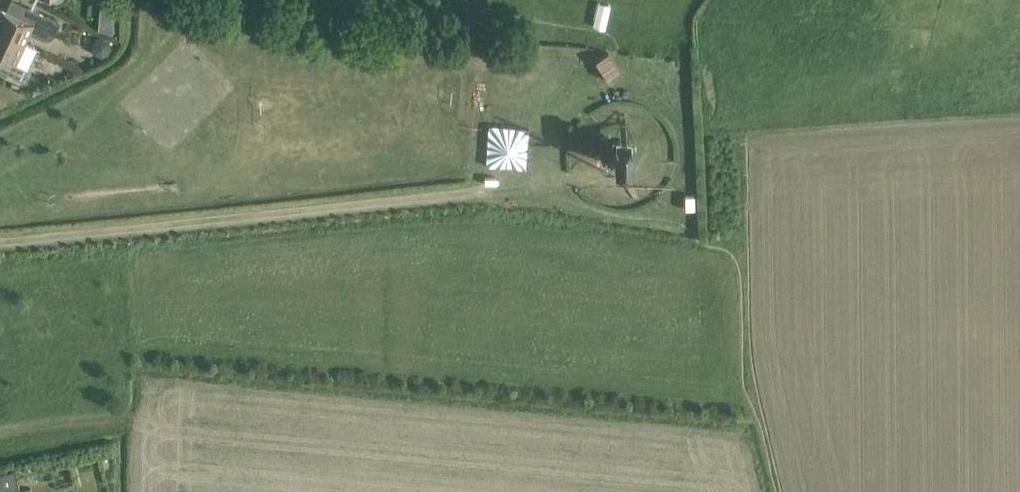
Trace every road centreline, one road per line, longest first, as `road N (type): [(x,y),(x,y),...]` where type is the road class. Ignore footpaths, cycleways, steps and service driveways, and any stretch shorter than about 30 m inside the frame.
road 1 (track): [(0,245),(449,196)]

